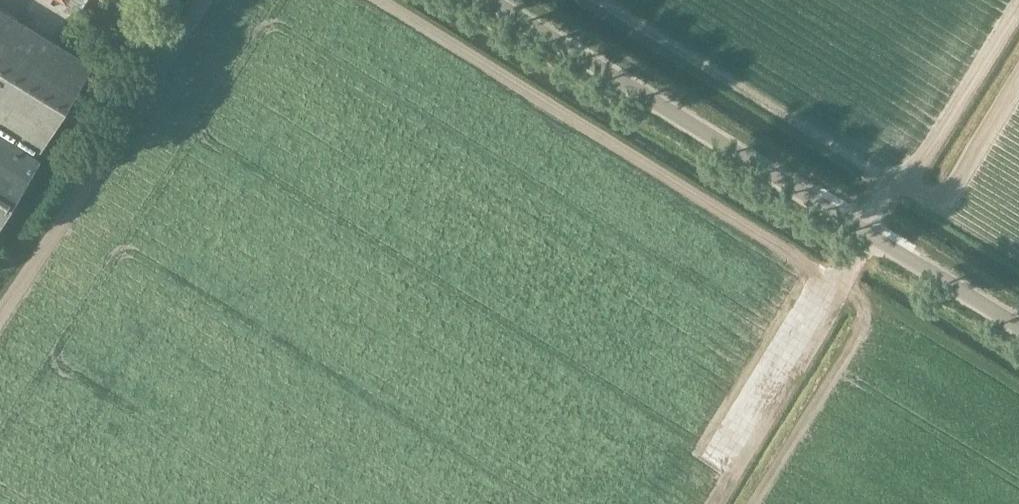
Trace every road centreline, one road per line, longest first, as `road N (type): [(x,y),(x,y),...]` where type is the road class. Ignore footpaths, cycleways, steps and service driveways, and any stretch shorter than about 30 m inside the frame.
road 1 (unclassified): [(1018,326),(489,0)]

